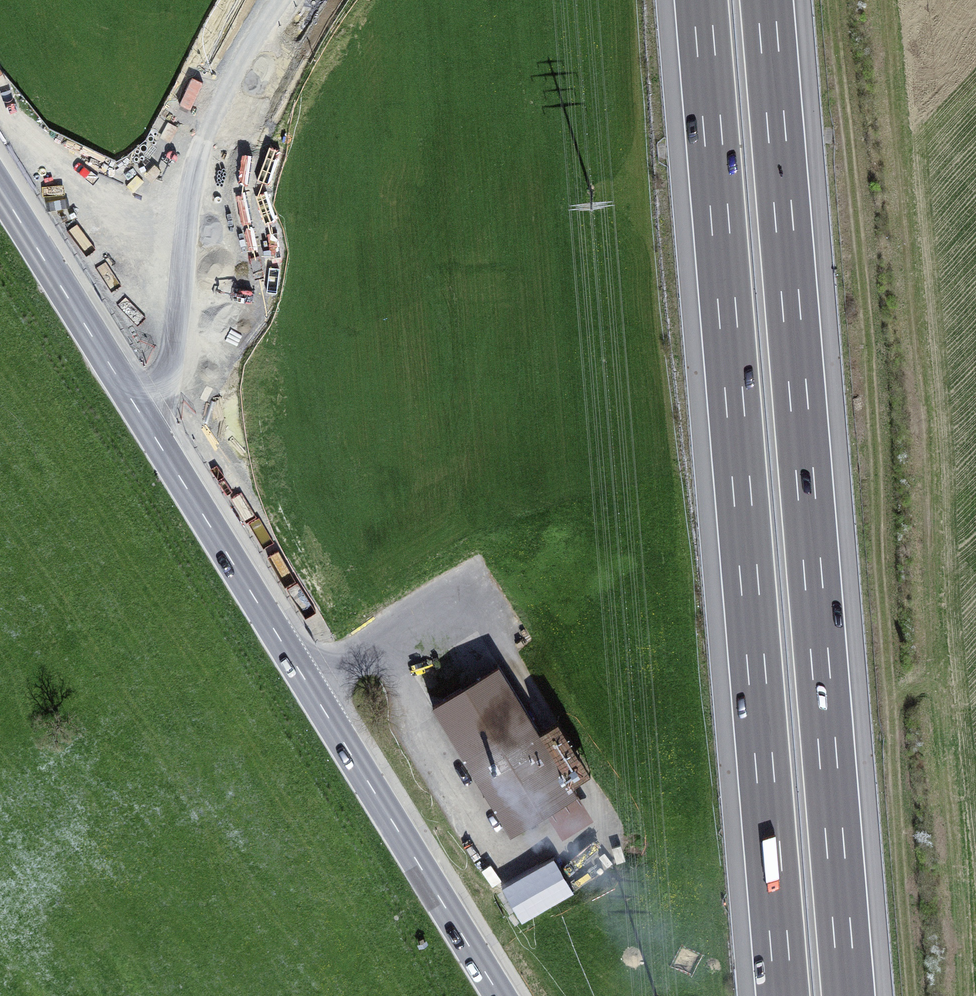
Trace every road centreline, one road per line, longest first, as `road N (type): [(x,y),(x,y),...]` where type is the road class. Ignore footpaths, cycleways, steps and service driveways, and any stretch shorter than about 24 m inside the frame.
road 1 (motorway): [(702,0),(784,995)]
road 2 (motorway): [(848,995),(766,0)]
road 3 (secondary): [(260,607),(0,189)]
road 4 (secondary): [(500,995),(260,607)]
road 5 (primary): [(179,353),(197,441),(260,607)]
road 6 (primary): [(179,353),(219,338),(239,319),(256,268),(240,217),(199,184)]
road 7 (primary): [(289,0),(199,184)]
road 8 (primary): [(96,215),(81,268),(98,319),(141,350),(179,353)]
road 9 (secondary): [(96,215),(0,132)]

